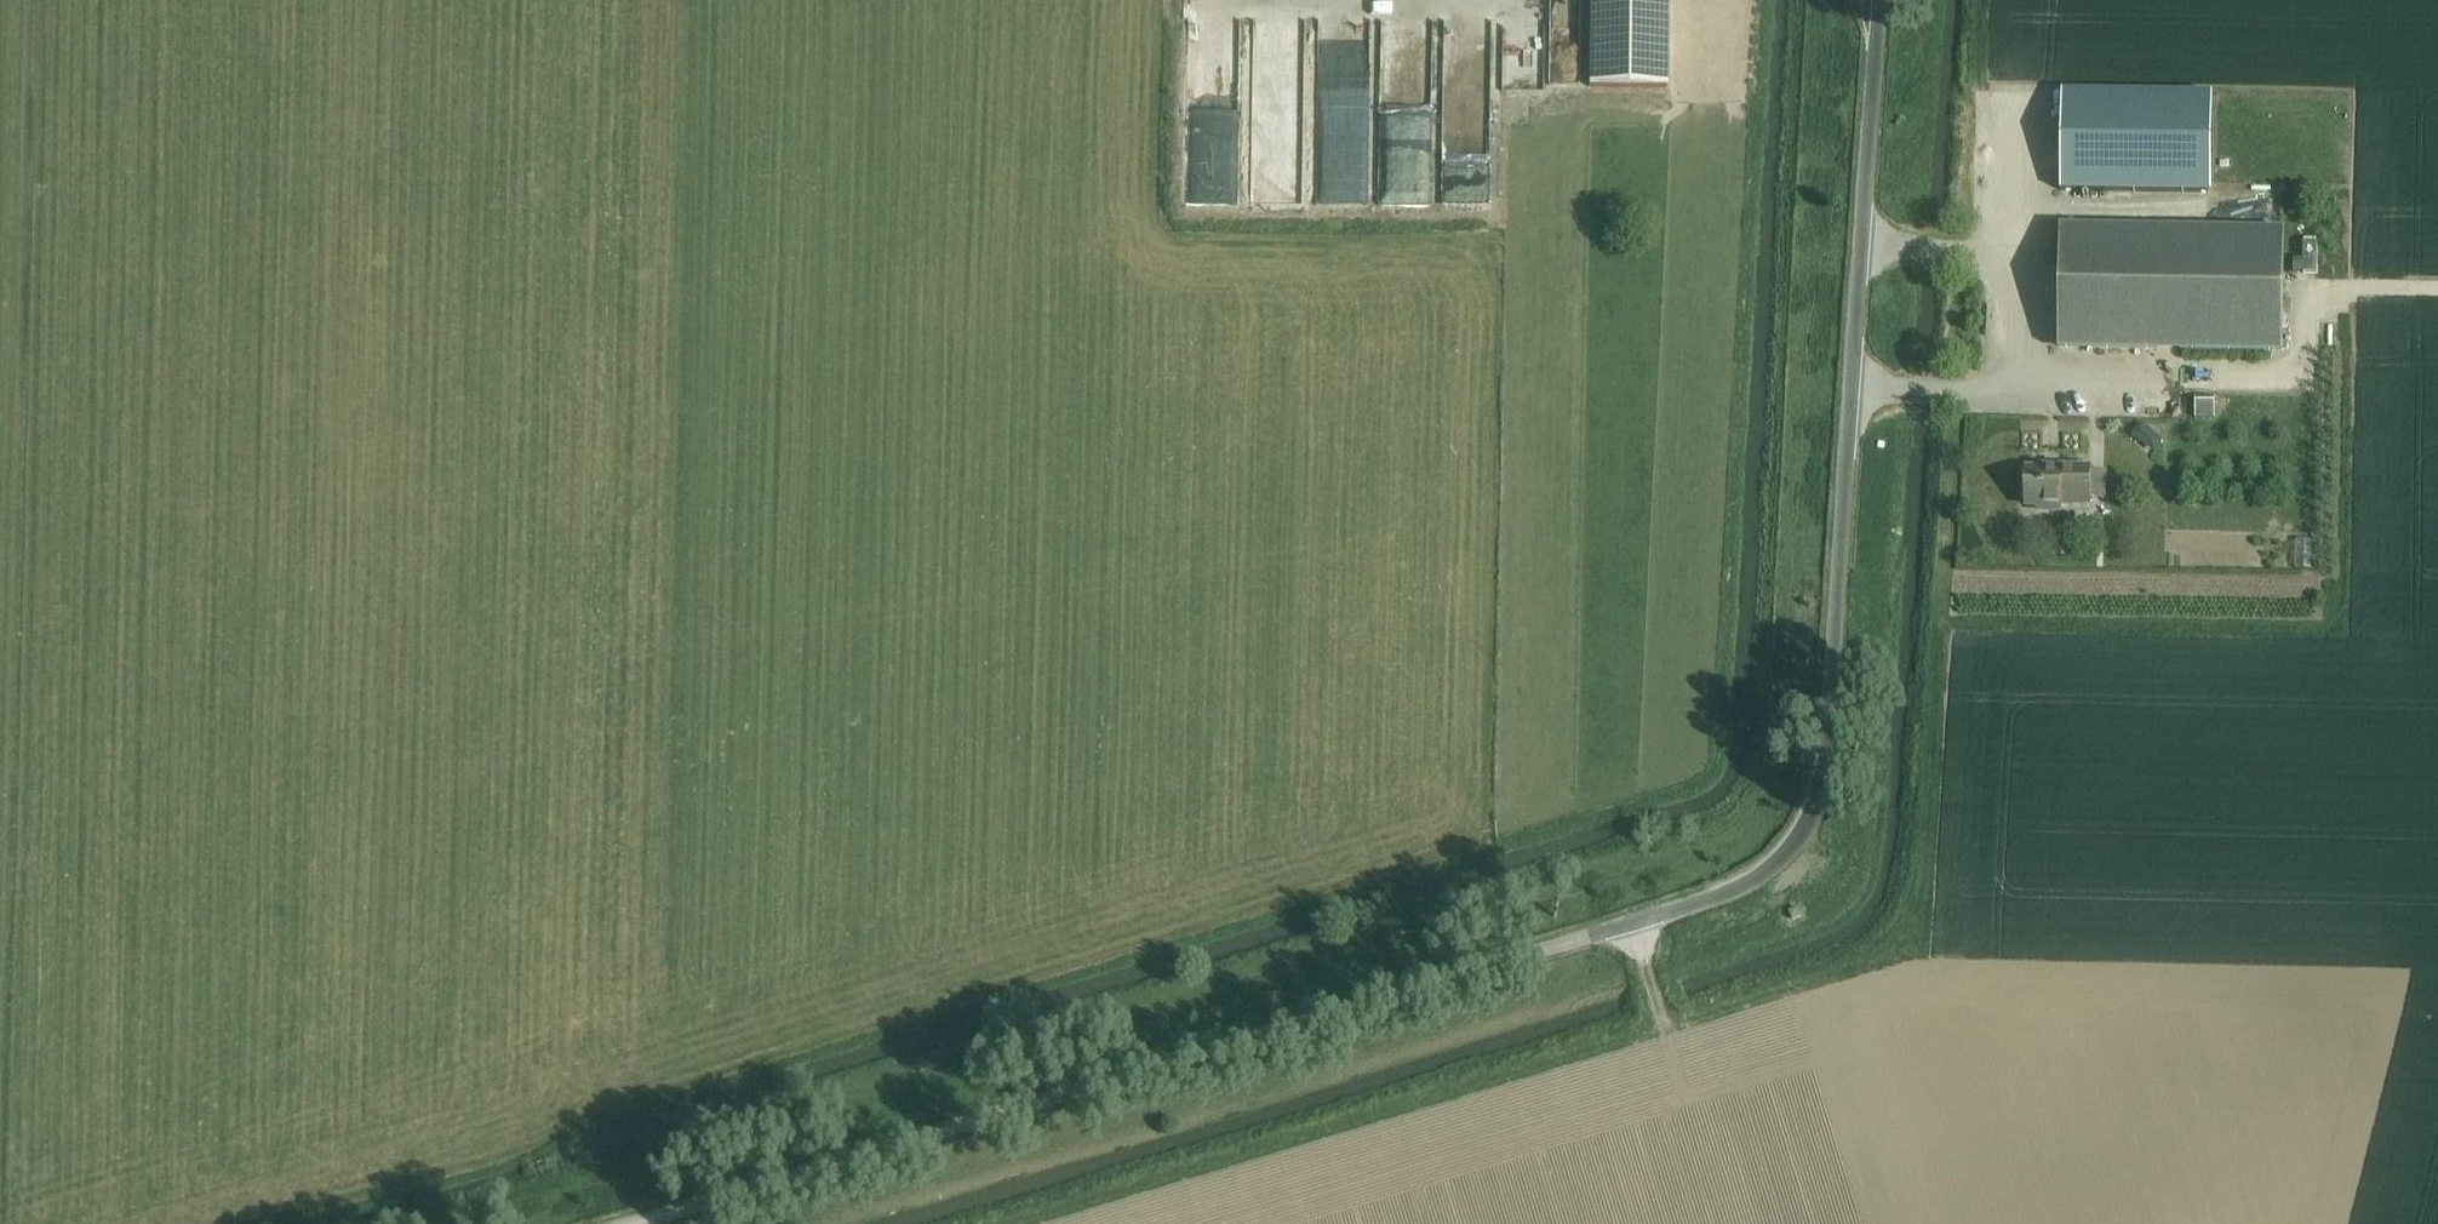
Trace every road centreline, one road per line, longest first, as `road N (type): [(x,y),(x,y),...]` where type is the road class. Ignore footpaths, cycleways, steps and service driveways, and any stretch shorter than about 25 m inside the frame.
road 1 (unclassified): [(642,1223),(1631,922),(1764,872),(1793,843),(1820,774),(1879,0)]

